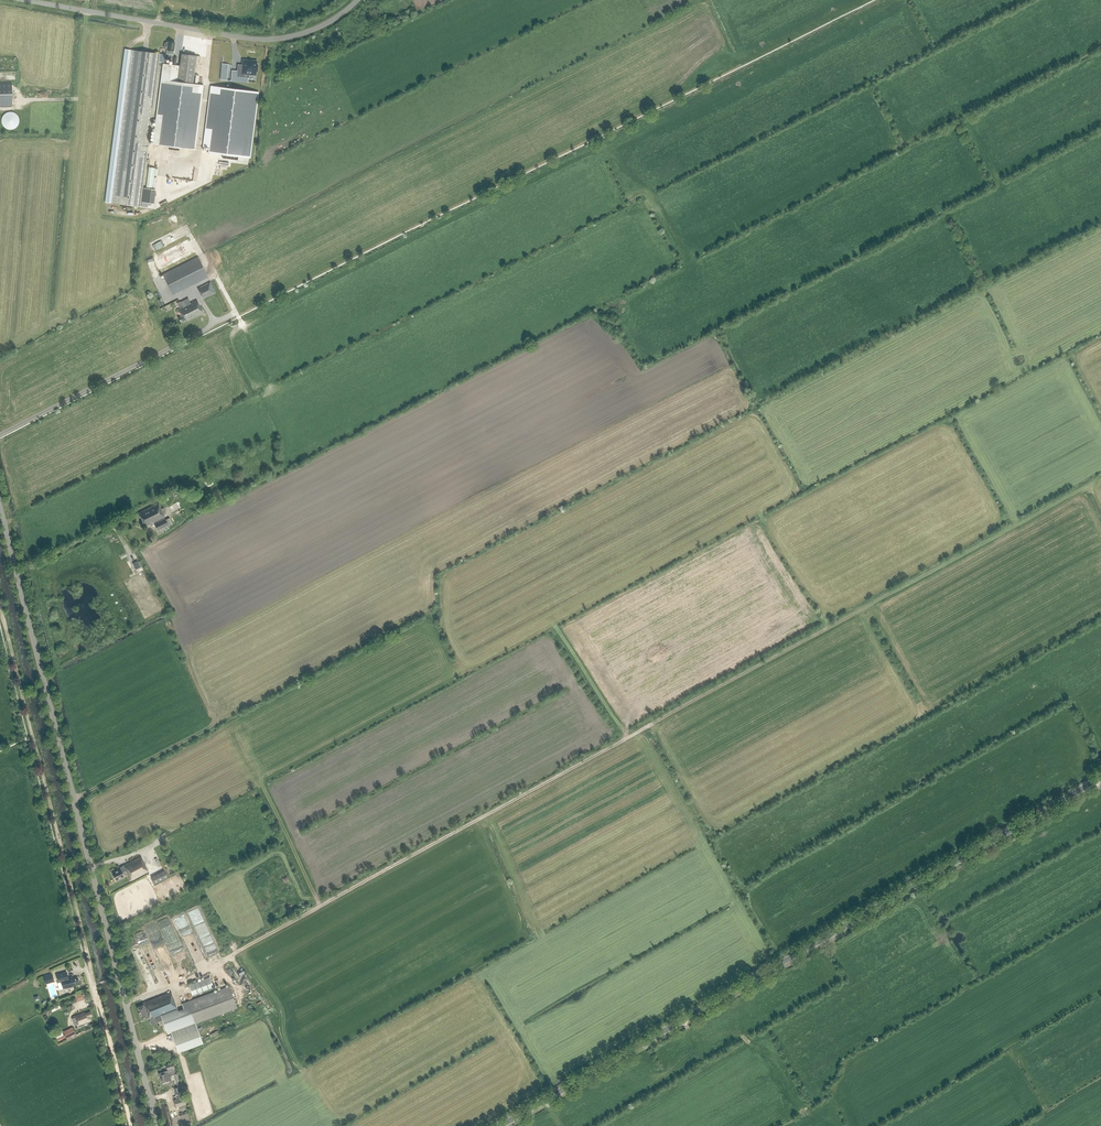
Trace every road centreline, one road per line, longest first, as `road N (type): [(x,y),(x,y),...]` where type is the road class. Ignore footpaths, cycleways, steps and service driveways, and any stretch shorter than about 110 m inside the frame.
road 1 (tertiary): [(502,1125),(1100,780)]
road 2 (tertiary): [(156,1125),(0,507)]
road 3 (track): [(131,1125),(0,603)]
road 4 (unclassified): [(23,0),(271,39),(327,23),(356,0)]
road 5 (unclassified): [(233,313),(0,434)]

